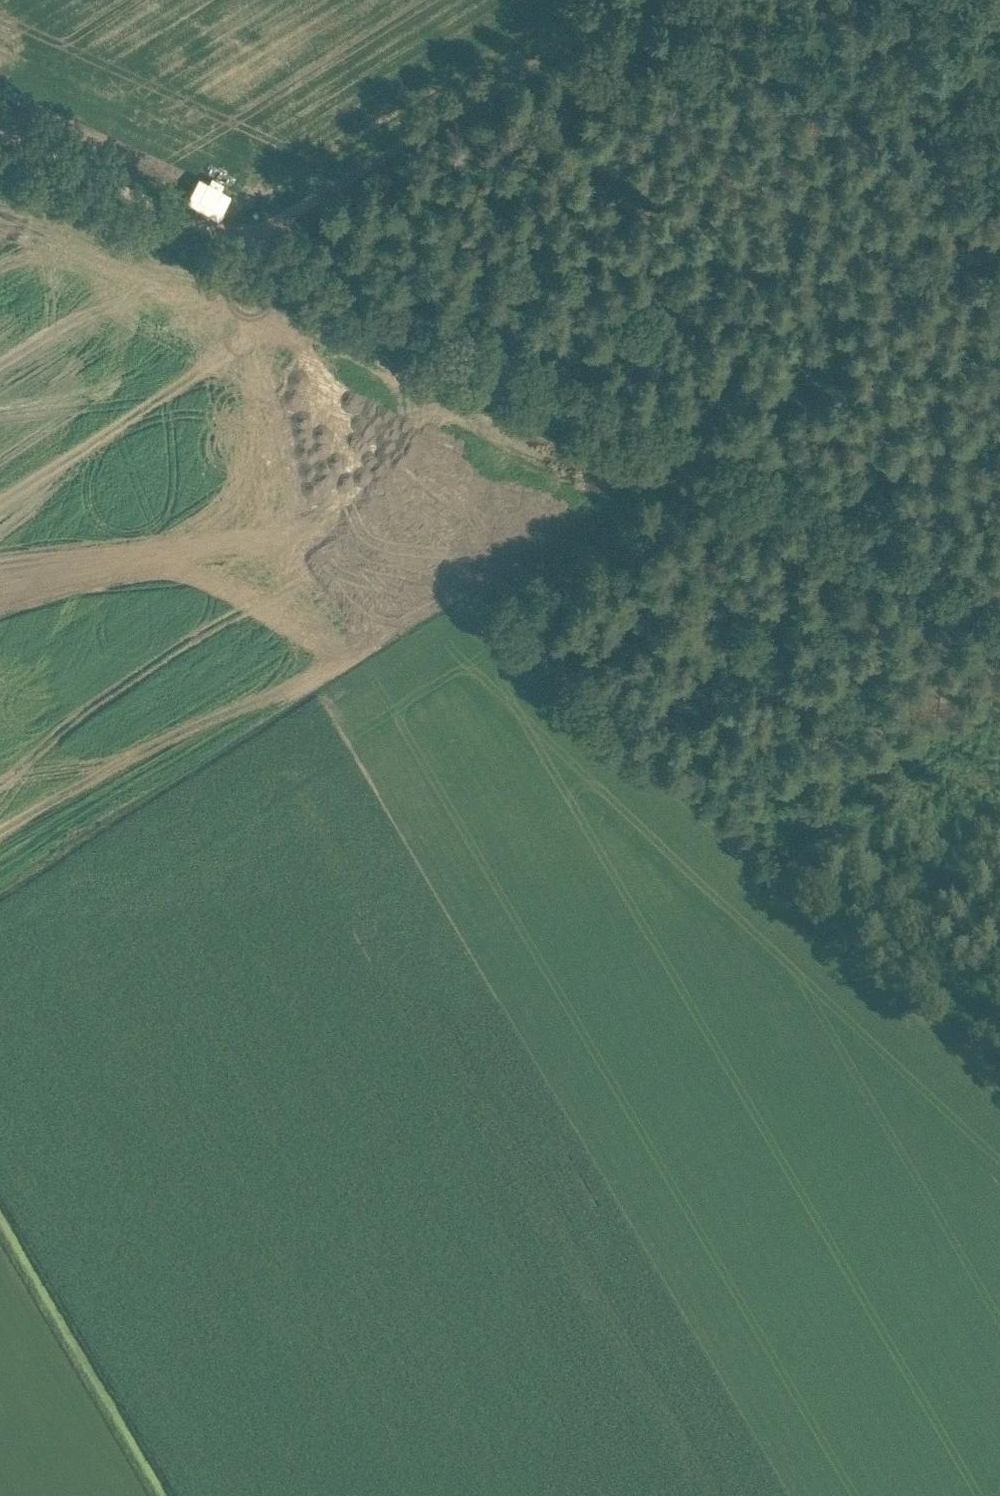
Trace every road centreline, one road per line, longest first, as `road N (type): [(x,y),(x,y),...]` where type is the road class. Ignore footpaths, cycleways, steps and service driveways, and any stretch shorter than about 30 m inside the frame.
road 1 (track): [(248,244),(999,602)]
road 2 (unclassified): [(639,0),(248,244),(0,132)]

